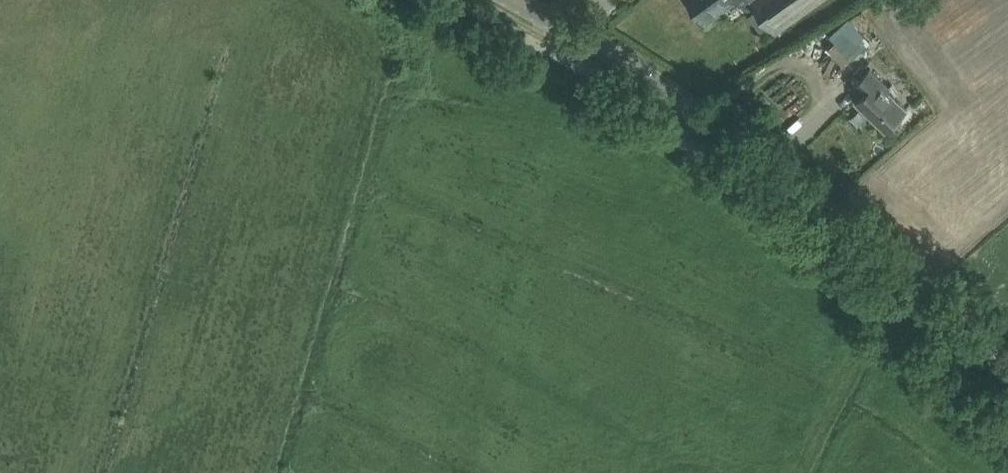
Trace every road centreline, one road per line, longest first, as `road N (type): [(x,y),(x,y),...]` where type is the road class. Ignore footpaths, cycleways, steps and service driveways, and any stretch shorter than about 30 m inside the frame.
road 1 (secondary): [(1007,351),(642,70),(514,0)]

